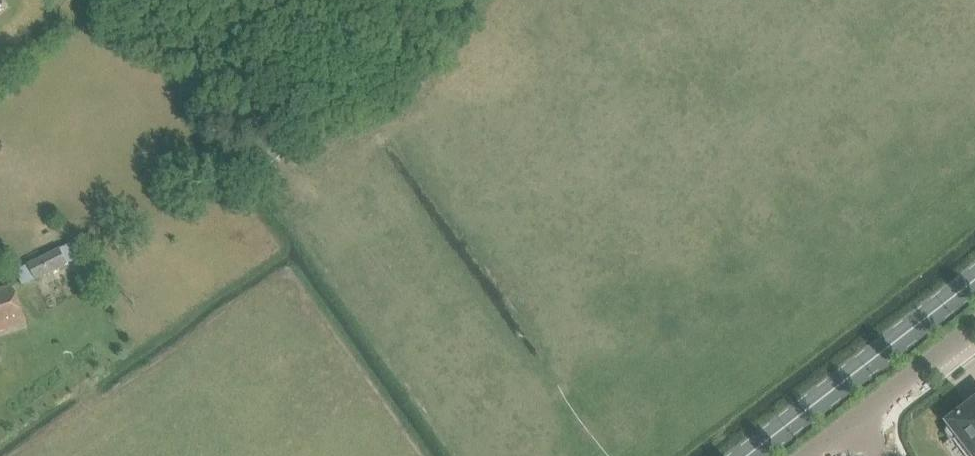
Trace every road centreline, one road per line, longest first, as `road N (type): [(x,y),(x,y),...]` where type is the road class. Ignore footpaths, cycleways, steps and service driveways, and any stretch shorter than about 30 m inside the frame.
road 1 (tertiary): [(749,455),(974,281)]
road 2 (residential): [(855,423),(974,329)]

